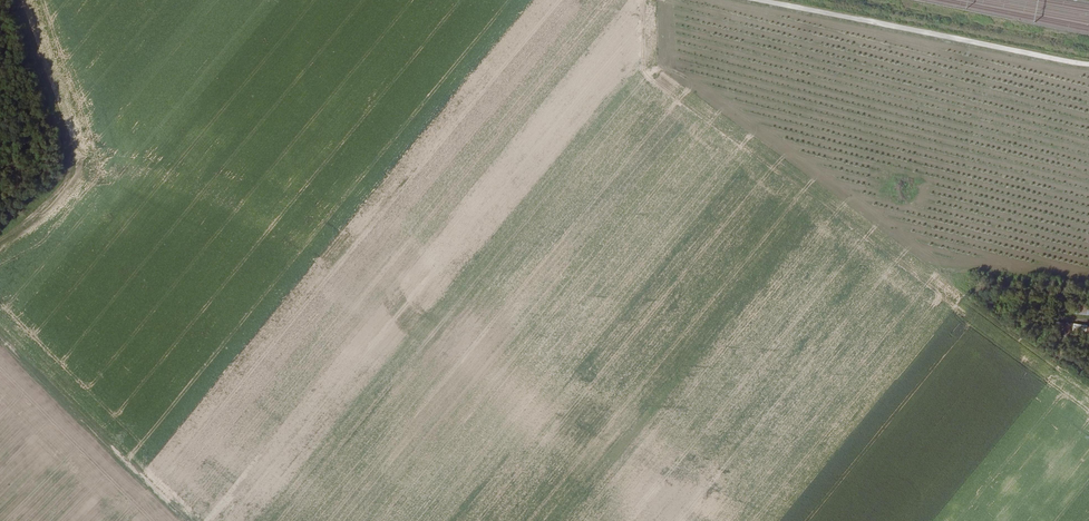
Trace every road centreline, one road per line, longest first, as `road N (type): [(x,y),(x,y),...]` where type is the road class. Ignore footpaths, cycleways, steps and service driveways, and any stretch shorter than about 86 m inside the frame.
road 1 (track): [(0,237),(60,188),(70,158),(16,0)]
road 2 (track): [(185,520),(0,339)]

